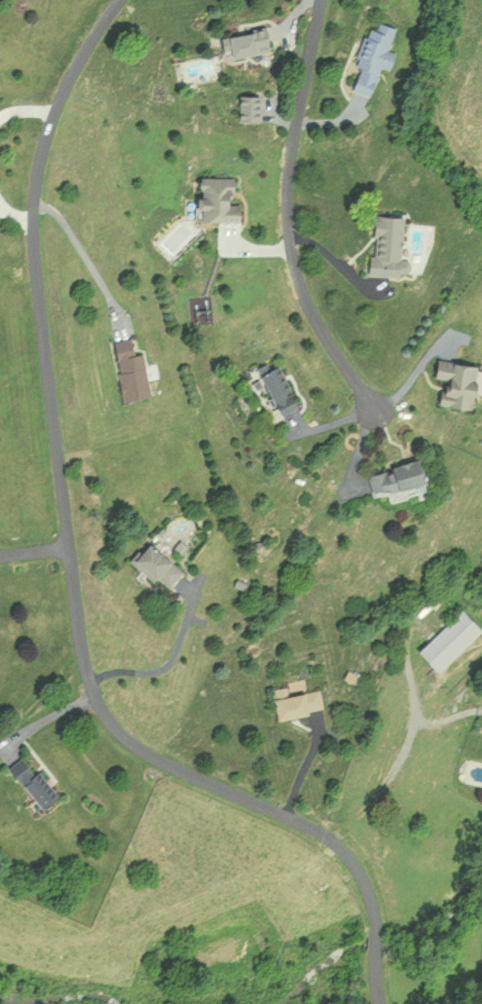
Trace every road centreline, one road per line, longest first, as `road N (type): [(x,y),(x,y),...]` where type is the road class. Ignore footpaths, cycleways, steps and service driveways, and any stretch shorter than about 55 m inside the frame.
road 1 (residential): [(378,935),(366,883),(345,851),(325,834),(132,742),(91,679),(34,205),(59,102),(120,0)]
road 2 (residential): [(323,0),(292,156),(290,232),(311,306),(373,407)]

